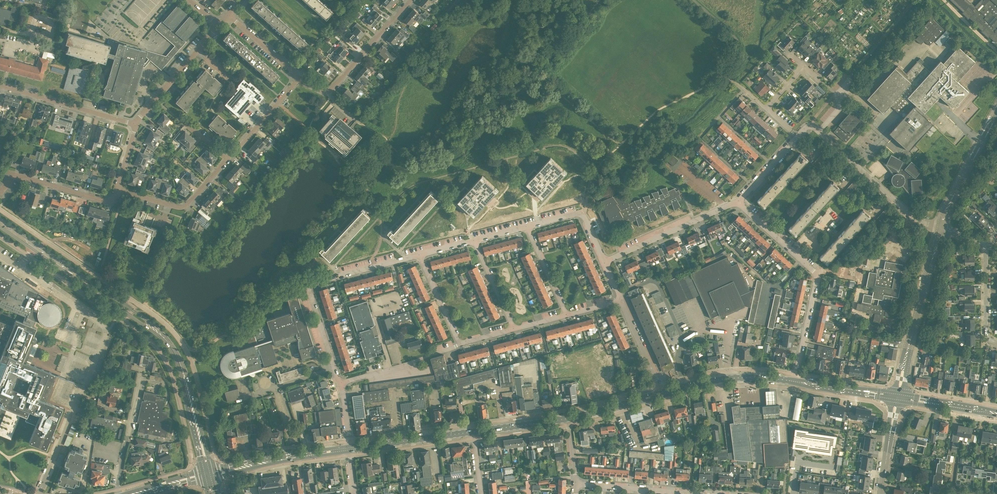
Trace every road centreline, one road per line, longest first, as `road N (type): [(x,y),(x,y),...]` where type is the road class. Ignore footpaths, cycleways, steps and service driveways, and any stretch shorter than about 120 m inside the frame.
road 1 (residential): [(349,449),(342,393),(310,287),(419,255)]
road 2 (residential): [(794,381),(816,276),(739,203)]
road 3 (residential): [(939,228),(914,218),(815,128),(805,128)]
road 4 (residential): [(299,78),(332,90),(411,0)]
road 5 (residential): [(605,262),(739,203)]
road 6 (secondary): [(209,474),(349,449)]
road 7 (residential): [(136,125),(0,85)]
road 8 (primary): [(209,474),(170,345)]
road 9 (residential): [(227,159),(184,207),(117,189)]
road 10 (secondary): [(794,381),(728,378),(663,393)]
road 11 (tertiary): [(898,398),(928,271)]
road 12 (residential): [(136,125),(219,26)]
road 13 (primary): [(170,345),(150,322),(67,269)]
road 14 (primary): [(67,269),(170,345)]
road 15 (secondary): [(349,449),(473,431)]
road 16 (residential): [(117,493),(138,371)]

